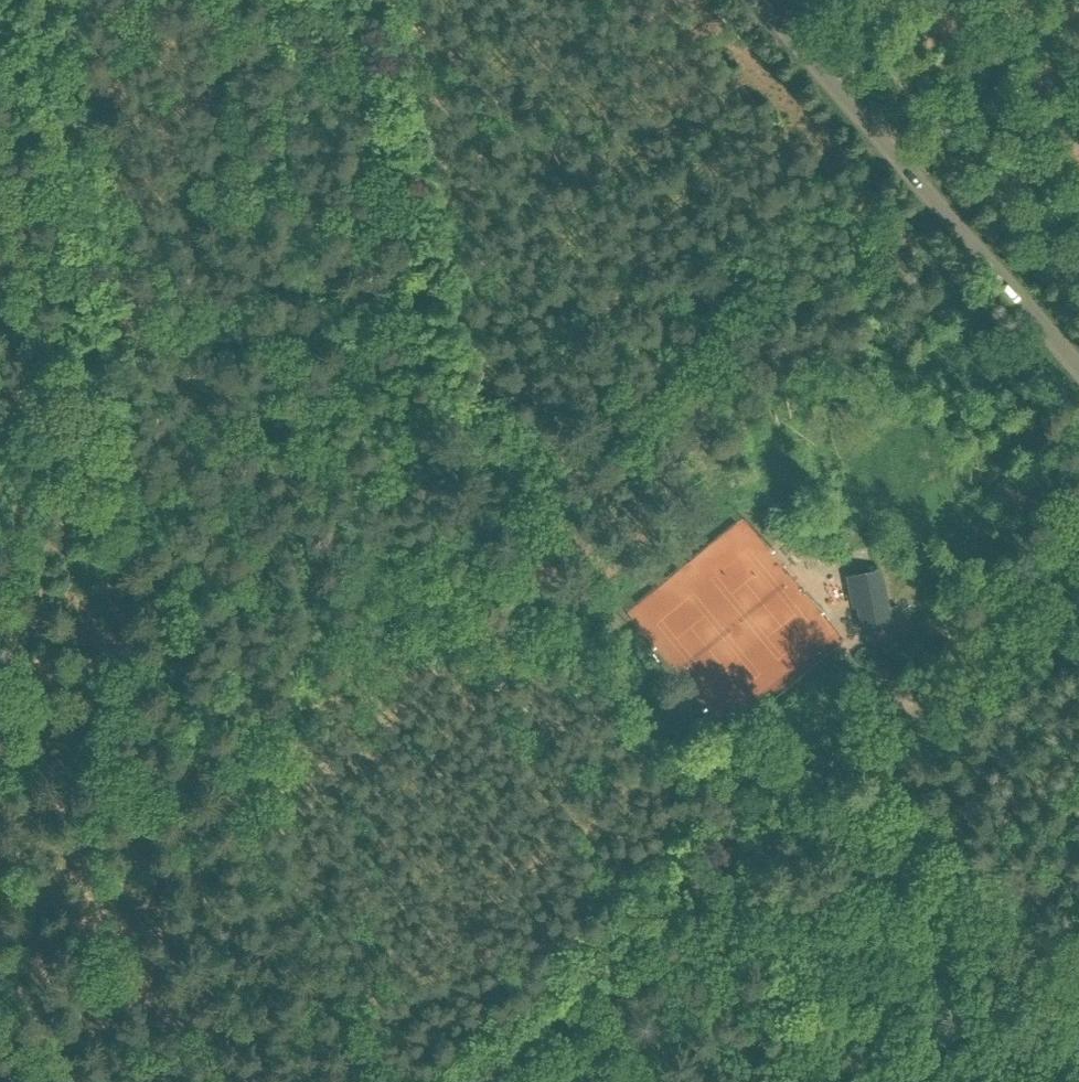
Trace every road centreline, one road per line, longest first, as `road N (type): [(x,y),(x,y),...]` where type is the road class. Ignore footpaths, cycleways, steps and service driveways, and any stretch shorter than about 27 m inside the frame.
road 1 (unclassified): [(1078,368),(762,0)]

